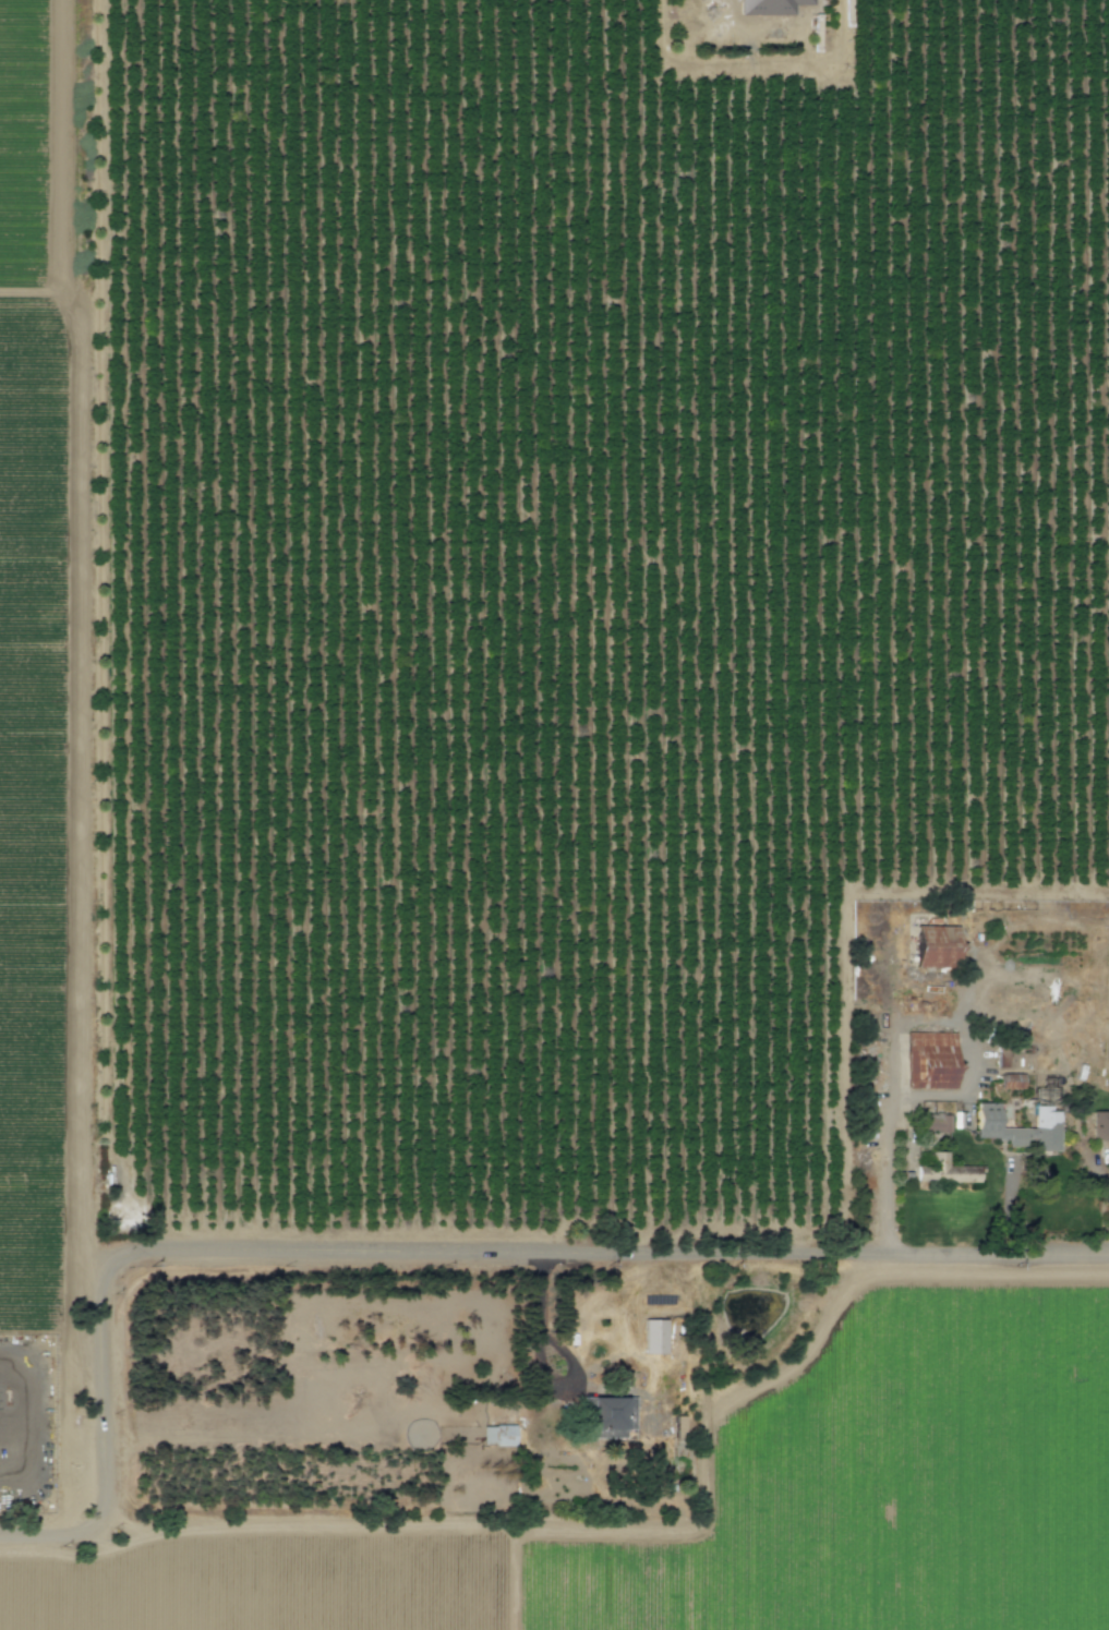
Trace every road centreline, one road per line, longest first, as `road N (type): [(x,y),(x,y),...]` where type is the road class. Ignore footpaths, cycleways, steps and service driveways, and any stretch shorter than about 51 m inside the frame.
road 1 (residential): [(0,1534),(77,1534),(108,1500),(99,1275),(117,1252),(1108,1254)]

